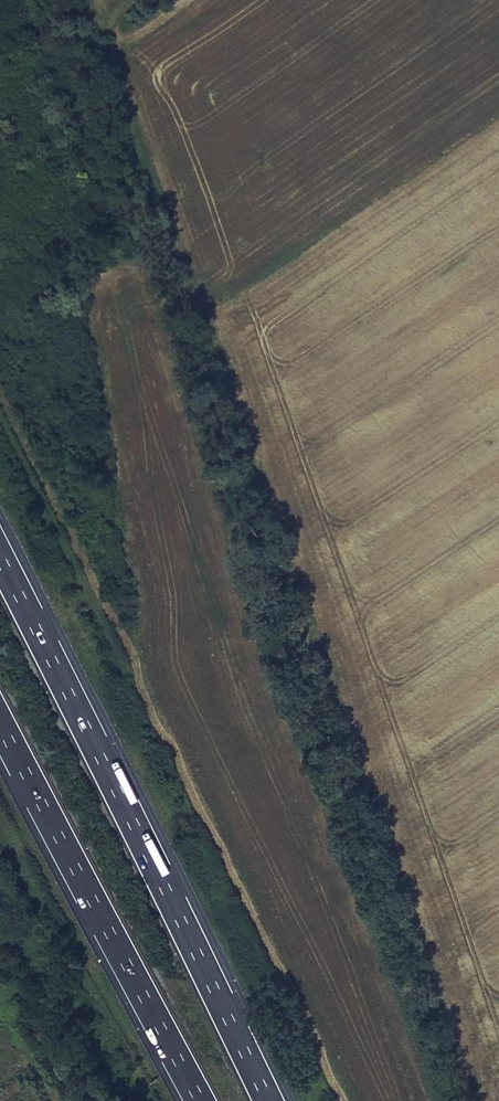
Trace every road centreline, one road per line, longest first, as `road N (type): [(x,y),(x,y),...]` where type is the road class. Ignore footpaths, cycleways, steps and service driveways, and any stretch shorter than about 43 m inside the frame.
road 1 (motorway): [(270,1100),(0,560)]
road 2 (motorway): [(0,721),(199,1100)]

